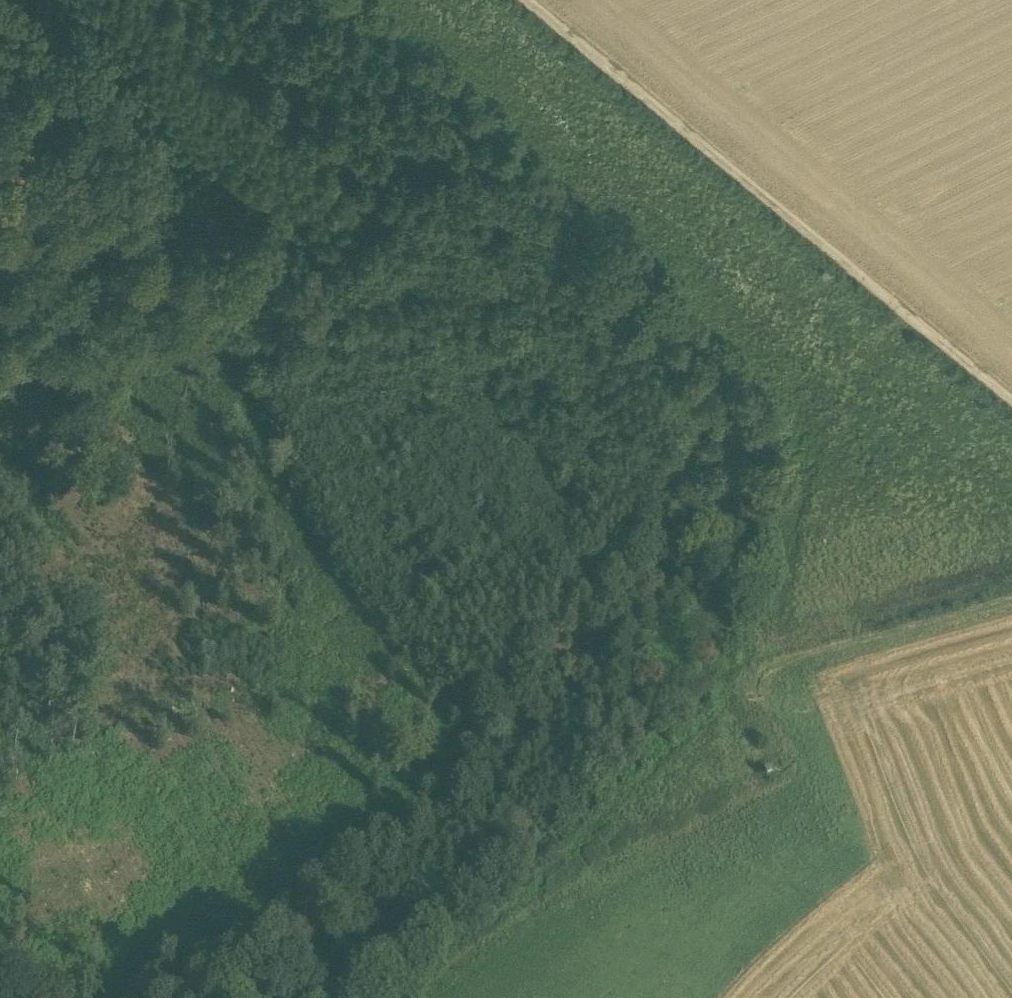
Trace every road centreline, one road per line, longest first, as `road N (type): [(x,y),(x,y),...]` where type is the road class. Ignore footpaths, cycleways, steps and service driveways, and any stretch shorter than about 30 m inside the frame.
road 1 (track): [(521,0),(1011,404)]

